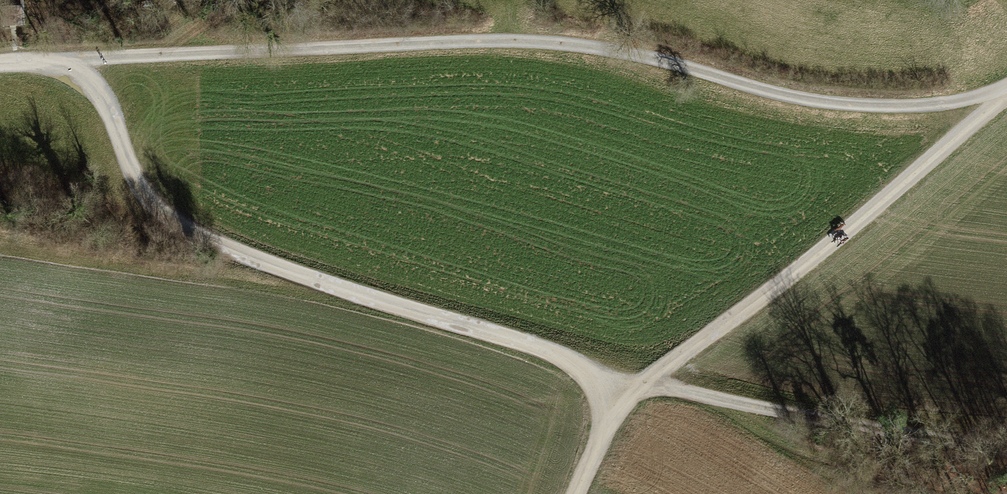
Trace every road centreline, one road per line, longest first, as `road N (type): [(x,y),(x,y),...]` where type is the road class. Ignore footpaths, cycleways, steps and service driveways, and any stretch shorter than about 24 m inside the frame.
road 1 (track): [(1006,449),(645,384),(220,246),(156,210),(94,87),(71,60)]
road 2 (track): [(0,66),(489,37),(664,60),(837,104),(894,108),(1006,89)]
road 3 (track): [(1006,93),(645,384),(606,423),(574,493)]

